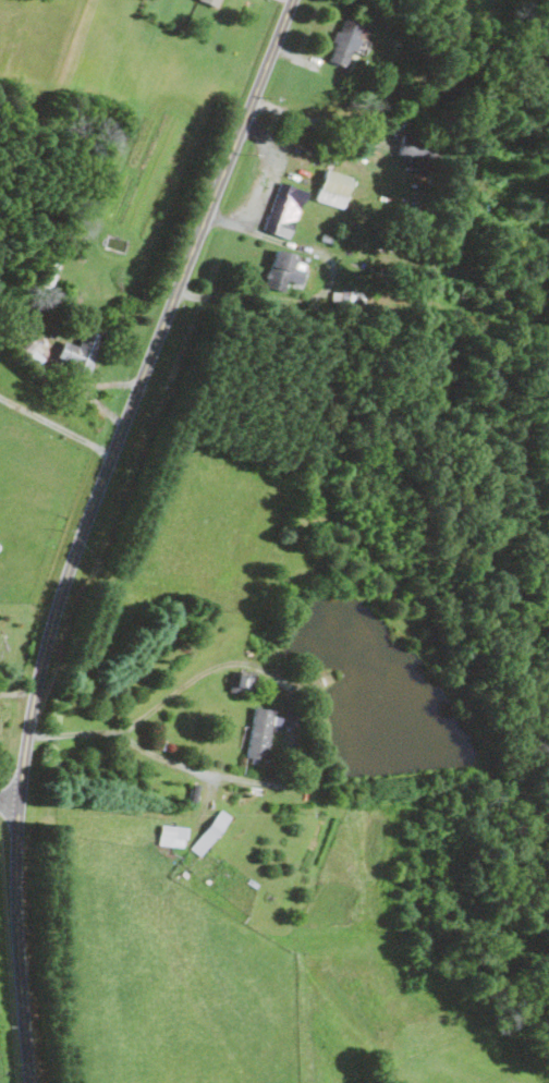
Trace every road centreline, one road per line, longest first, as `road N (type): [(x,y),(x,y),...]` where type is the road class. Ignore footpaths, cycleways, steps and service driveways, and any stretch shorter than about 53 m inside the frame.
road 1 (residential): [(28,1082),(17,990),(16,808),(41,660),(73,556),(290,0)]

